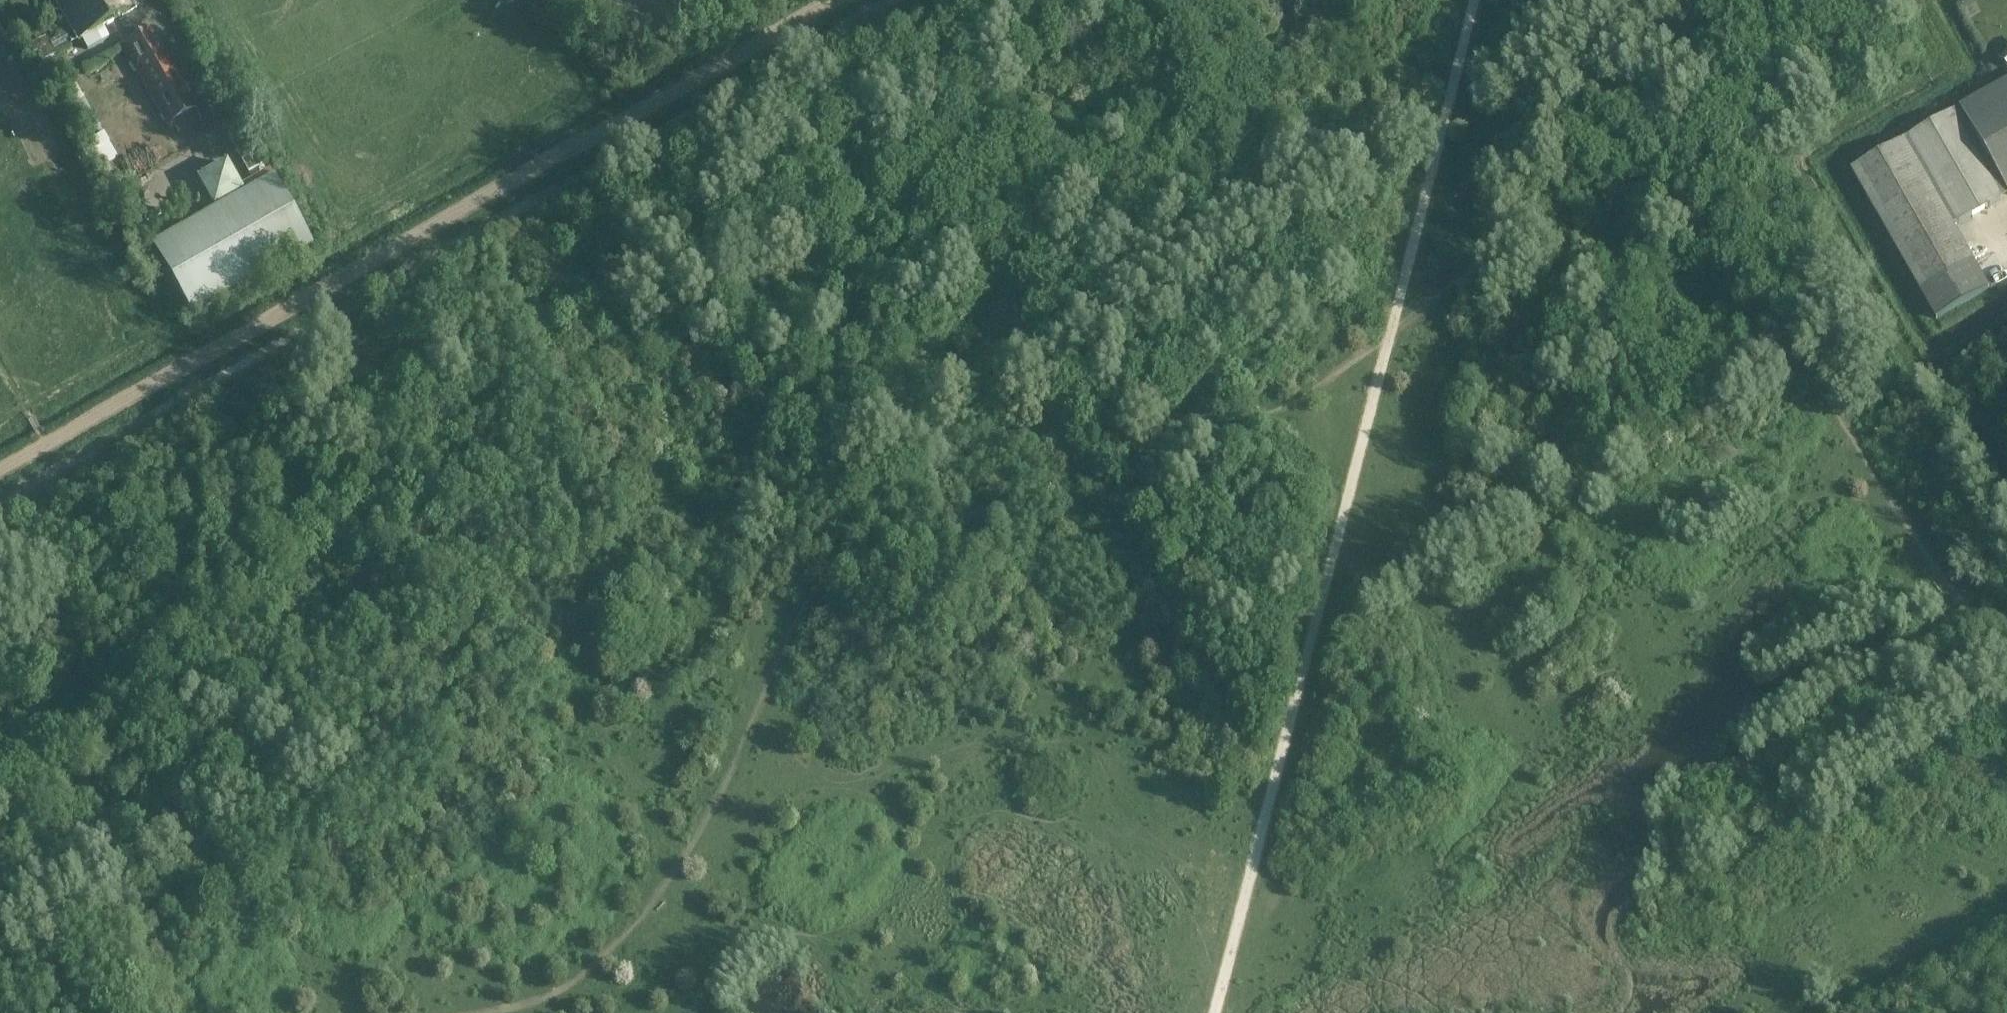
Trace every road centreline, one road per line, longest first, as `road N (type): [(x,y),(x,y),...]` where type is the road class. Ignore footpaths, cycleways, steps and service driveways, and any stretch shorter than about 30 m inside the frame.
road 1 (track): [(842,0),(0,473)]
road 2 (track): [(2006,500),(1935,374)]

